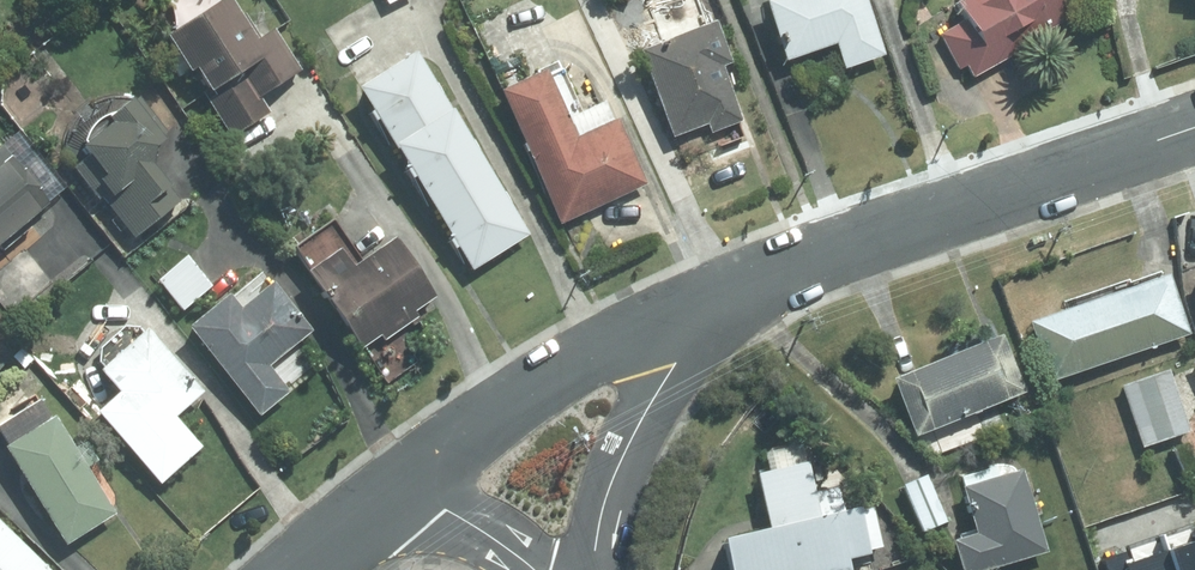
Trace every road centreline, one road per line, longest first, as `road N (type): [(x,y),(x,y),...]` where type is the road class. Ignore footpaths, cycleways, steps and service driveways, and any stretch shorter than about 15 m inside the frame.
road 1 (tertiary): [(1194,130),(712,305)]
road 2 (tertiary): [(712,305),(573,367),(399,482)]
road 3 (tertiary): [(712,305),(626,447),(589,569)]
road 4 (tertiary): [(399,482),(527,569)]
road 5 (tertiary): [(399,482),(288,569)]

